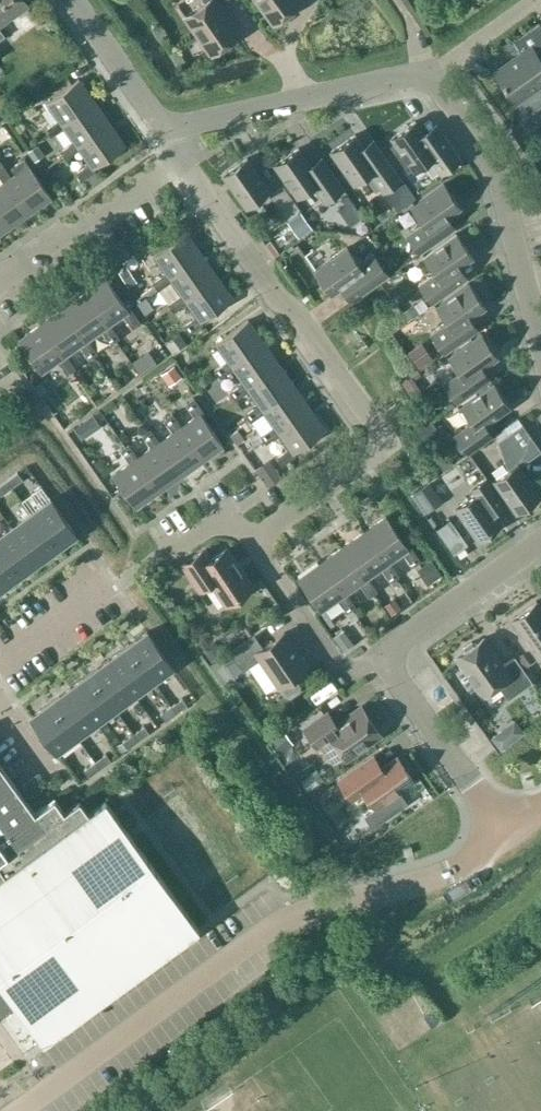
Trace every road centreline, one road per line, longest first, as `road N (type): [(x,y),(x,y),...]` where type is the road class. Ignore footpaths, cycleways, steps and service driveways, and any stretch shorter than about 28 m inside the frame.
road 1 (residential): [(14,1110),(296,912),(443,876),(507,833)]
road 2 (residential): [(251,541),(387,447),(184,157)]
road 3 (residential): [(163,123),(433,72)]
road 4 (residential): [(433,72),(501,182),(525,281)]
road 5 (residential): [(0,282),(184,157)]
road 6 (residential): [(507,833),(379,660)]
road 7 (residential): [(379,660),(350,681),(251,541)]
road 8 (residential): [(379,660),(540,547)]
road 9 (residential): [(163,123),(77,0)]
road 10 (residential): [(107,589),(0,664)]
road 11 (residential): [(433,72),(531,0)]

